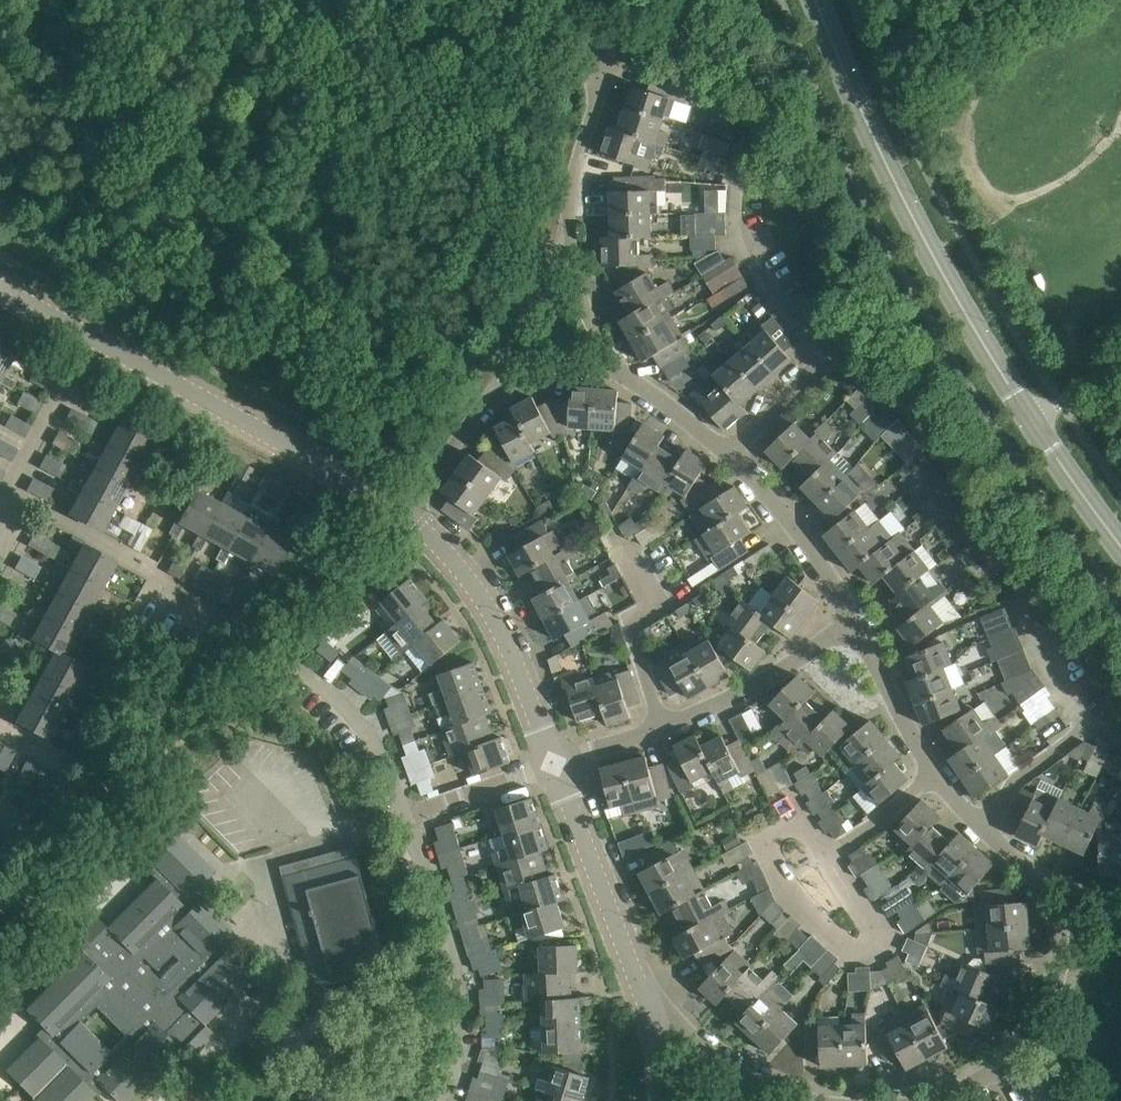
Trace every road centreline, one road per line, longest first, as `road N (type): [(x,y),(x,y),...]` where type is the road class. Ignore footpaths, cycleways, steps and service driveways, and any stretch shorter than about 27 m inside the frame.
road 1 (secondary): [(1120,545),(978,334),(898,186),(817,0)]
road 2 (residential): [(978,820),(1093,729),(1020,606),(1002,534),(926,438),(827,353)]
road 3 (tertiary): [(405,506),(0,290)]
road 4 (tertiary): [(558,761),(505,627),(442,536),(405,506)]
road 5 (residential): [(802,817),(775,837),(772,860),(809,917),(851,948),(865,949),(876,935),(831,857)]
road 6 (residential): [(561,268),(612,65),(642,41),(692,49)]
road 7 (residential): [(234,635),(160,591),(136,563),(12,497)]
road 8 (residential): [(827,353),(746,259),(734,183),(752,143)]
road 9 (tertiary): [(645,986),(558,761)]
road 10 (residential): [(661,726),(769,680),(854,619)]
road 11 (residential): [(645,986),(703,1040),(778,1090),(821,1100)]
road 12 (residential): [(731,454),(799,532),(854,619)]
road 13 (residential): [(661,726),(628,624),(657,606),(626,551)]
road 14 (residential): [(854,619),(931,777)]
road 15 (residential): [(491,394),(561,268)]
road 16 (residential): [(405,506),(491,394)]
road 17 (residential): [(491,394),(552,369),(627,367)]
road 18 (residential): [(731,454),(827,353)]
road 19 (residential): [(627,367),(731,454)]
road 20 (residential): [(1048,1004),(1047,902),(1035,873)]
road 21 (residential): [(831,857),(931,777)]
road 22 (residential): [(12,497),(68,384)]

